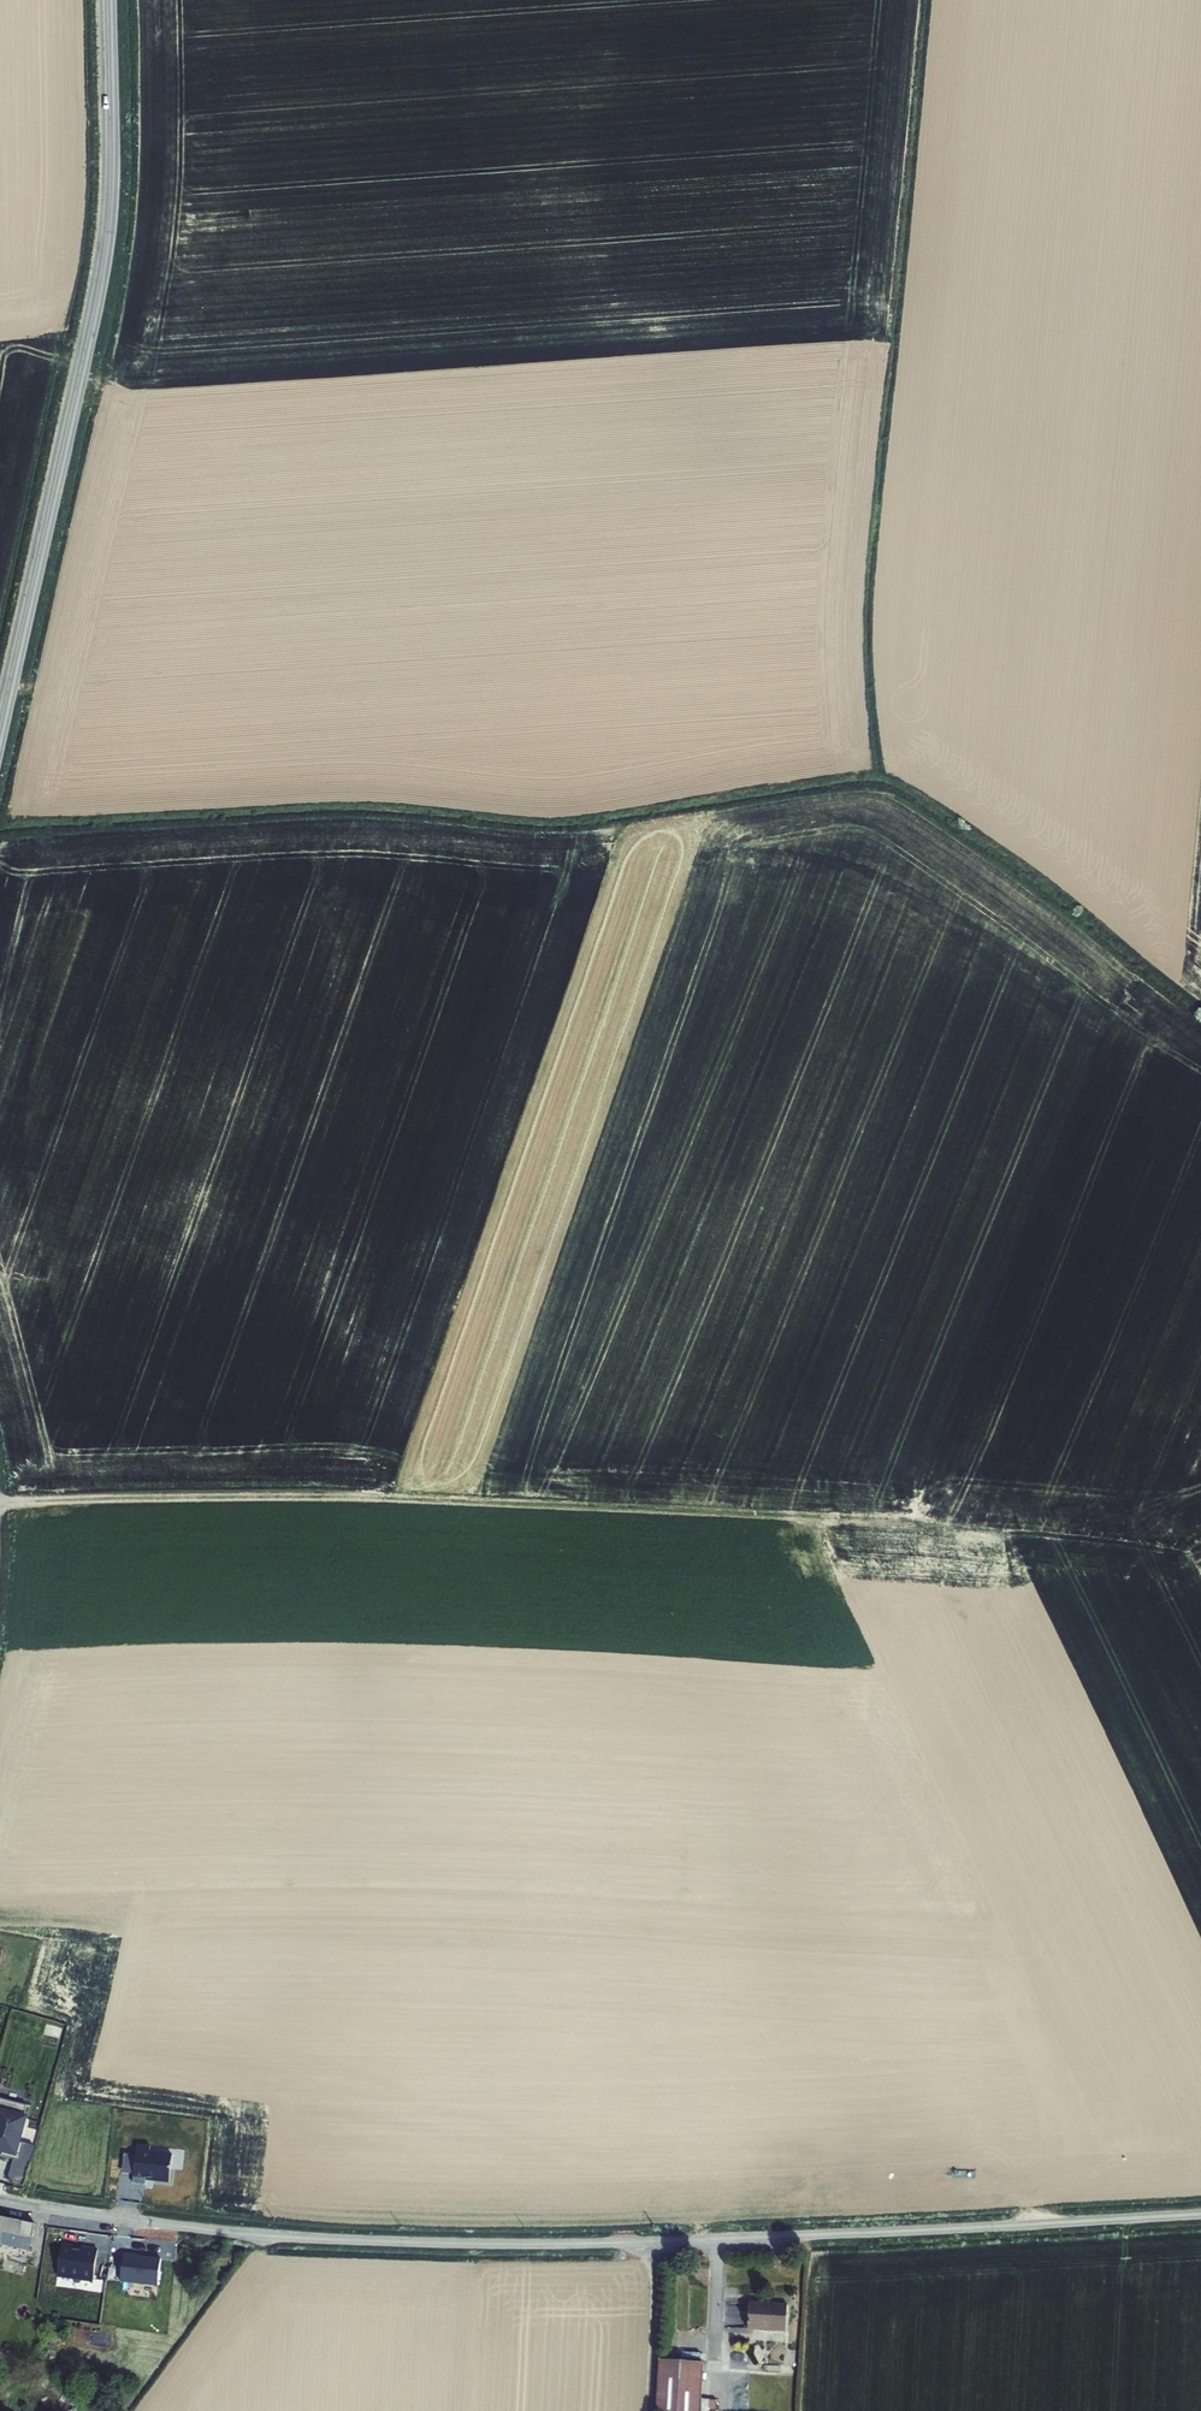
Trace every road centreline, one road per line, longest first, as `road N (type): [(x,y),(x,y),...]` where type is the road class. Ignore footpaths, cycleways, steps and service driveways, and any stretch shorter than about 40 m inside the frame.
road 1 (tertiary): [(0,2200),(274,2236),(523,2244),(1200,2214)]
road 2 (tertiary): [(0,725),(104,252),(107,0)]

